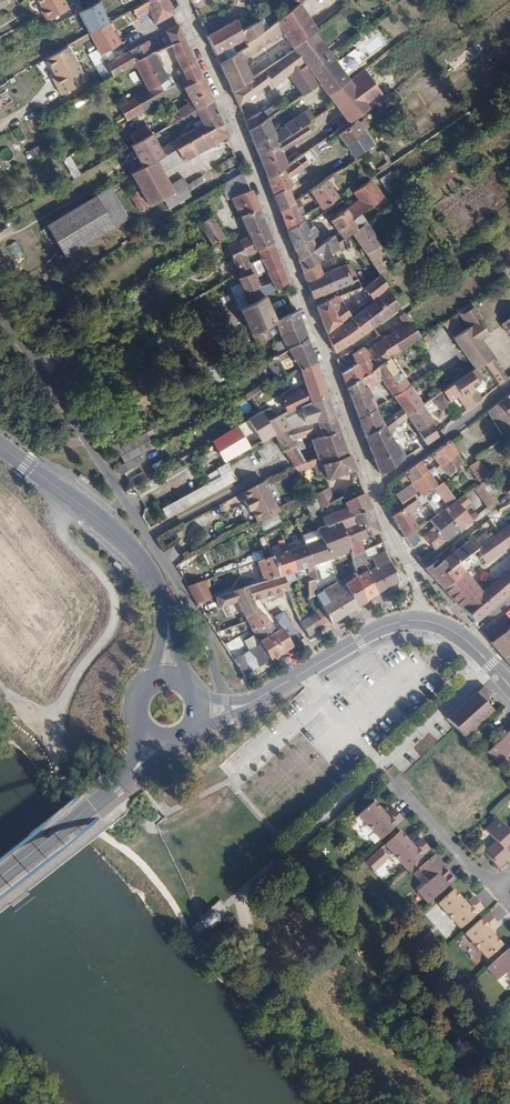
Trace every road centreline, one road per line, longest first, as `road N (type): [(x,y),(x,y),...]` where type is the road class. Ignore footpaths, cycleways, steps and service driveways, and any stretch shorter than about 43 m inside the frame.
road 1 (residential): [(372,487),(180,0)]
road 2 (residential): [(226,701),(181,587),(0,313)]
road 3 (track): [(48,726),(107,637),(114,612),(106,583),(61,532),(59,516),(72,498)]
road 4 (secondary): [(0,445),(128,544),(152,572),(168,622)]
road 5 (tertiary): [(419,620),(378,629),(250,702)]
road 6 (residential): [(372,487),(509,385)]
road 7 (secondary): [(130,774),(0,872)]
road 8 (residential): [(419,620),(416,588),(372,487)]
road 9 (residential): [(400,792),(493,893)]

